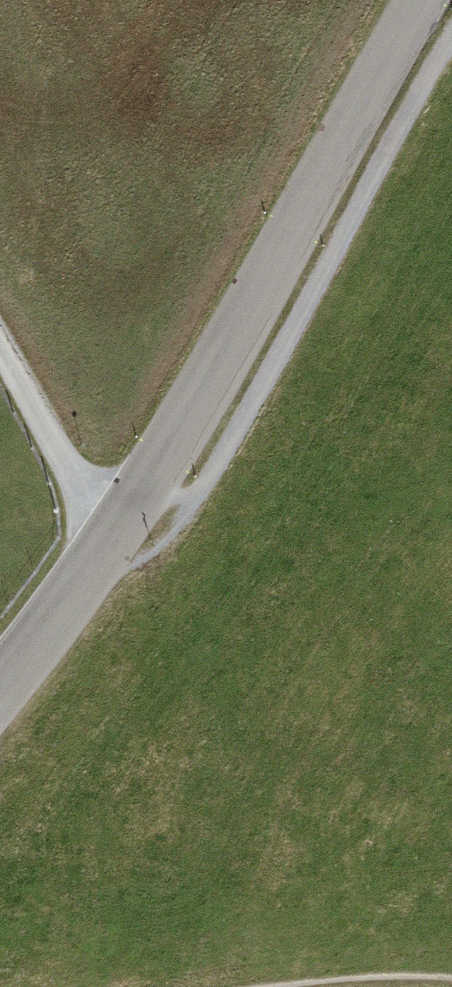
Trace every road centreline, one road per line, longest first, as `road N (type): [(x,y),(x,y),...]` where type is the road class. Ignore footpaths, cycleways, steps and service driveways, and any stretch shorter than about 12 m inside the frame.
road 1 (tertiary): [(429,0),(113,544),(0,684)]
road 2 (track): [(0,352),(113,544)]

